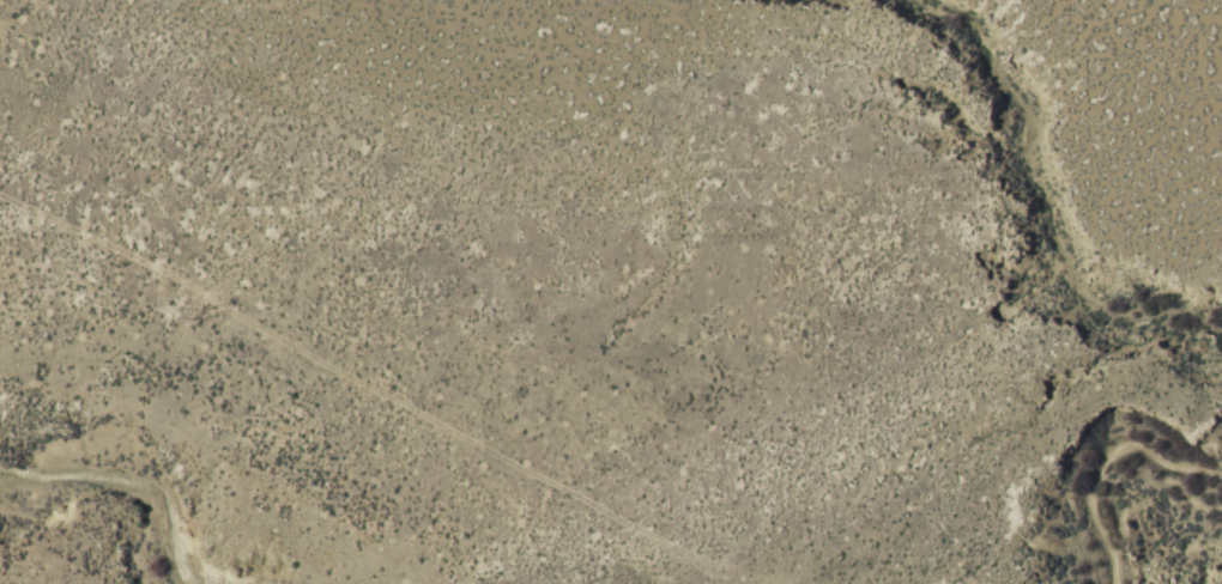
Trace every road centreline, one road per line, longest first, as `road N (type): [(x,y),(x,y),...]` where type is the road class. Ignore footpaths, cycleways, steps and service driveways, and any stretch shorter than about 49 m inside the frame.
road 1 (track): [(0,548),(289,0)]

